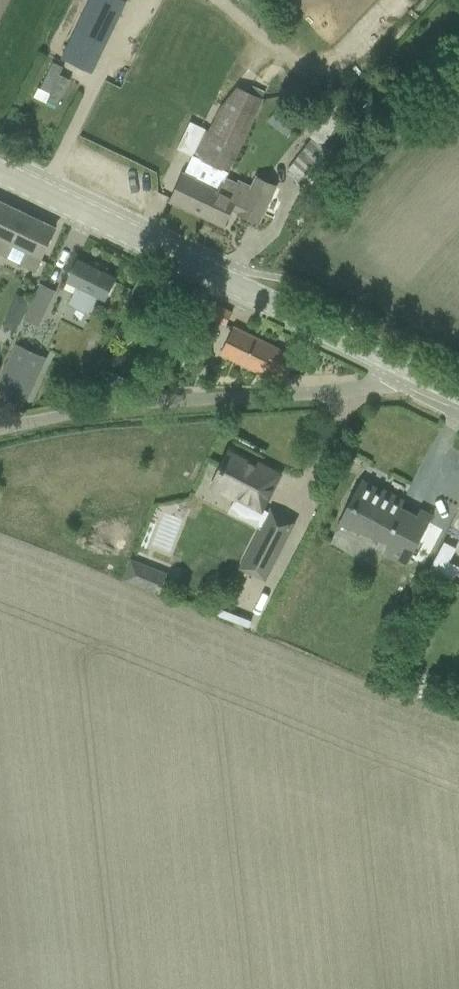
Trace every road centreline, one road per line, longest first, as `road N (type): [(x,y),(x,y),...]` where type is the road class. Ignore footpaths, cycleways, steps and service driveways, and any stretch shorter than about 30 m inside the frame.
road 1 (secondary): [(413,372),(0,172)]
road 2 (unclassified): [(0,430),(150,402),(359,388),(413,372)]

